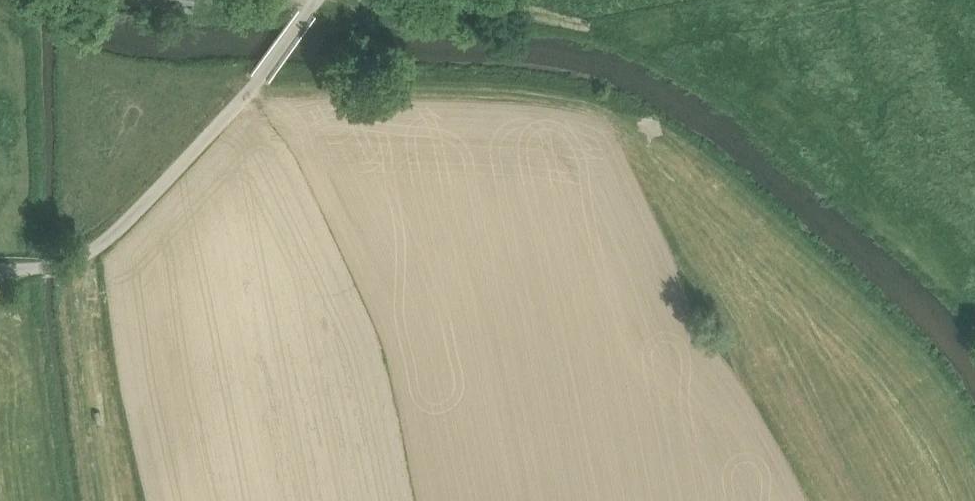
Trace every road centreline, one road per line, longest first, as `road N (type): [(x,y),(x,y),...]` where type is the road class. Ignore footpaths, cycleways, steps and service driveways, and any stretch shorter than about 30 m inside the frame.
road 1 (unclassified): [(0,268),(70,262),(103,243),(261,77),(315,0)]

